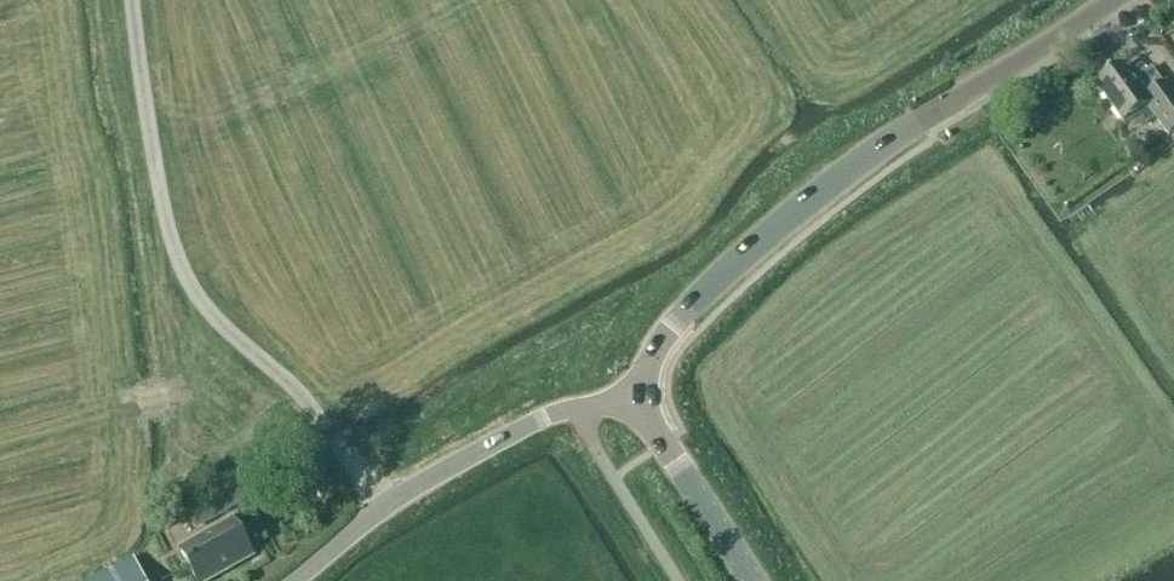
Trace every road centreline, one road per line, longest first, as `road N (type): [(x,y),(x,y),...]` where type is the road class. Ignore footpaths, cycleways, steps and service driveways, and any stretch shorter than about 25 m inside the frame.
road 1 (tertiary): [(630,394),(677,319),(827,186),(1111,0)]
road 2 (unclassified): [(382,508),(304,397),(225,327),(188,281),(165,219),(130,0)]
road 3 (tertiary): [(382,508),(548,416),(630,394)]
road 4 (tertiary): [(751,580),(630,394)]

